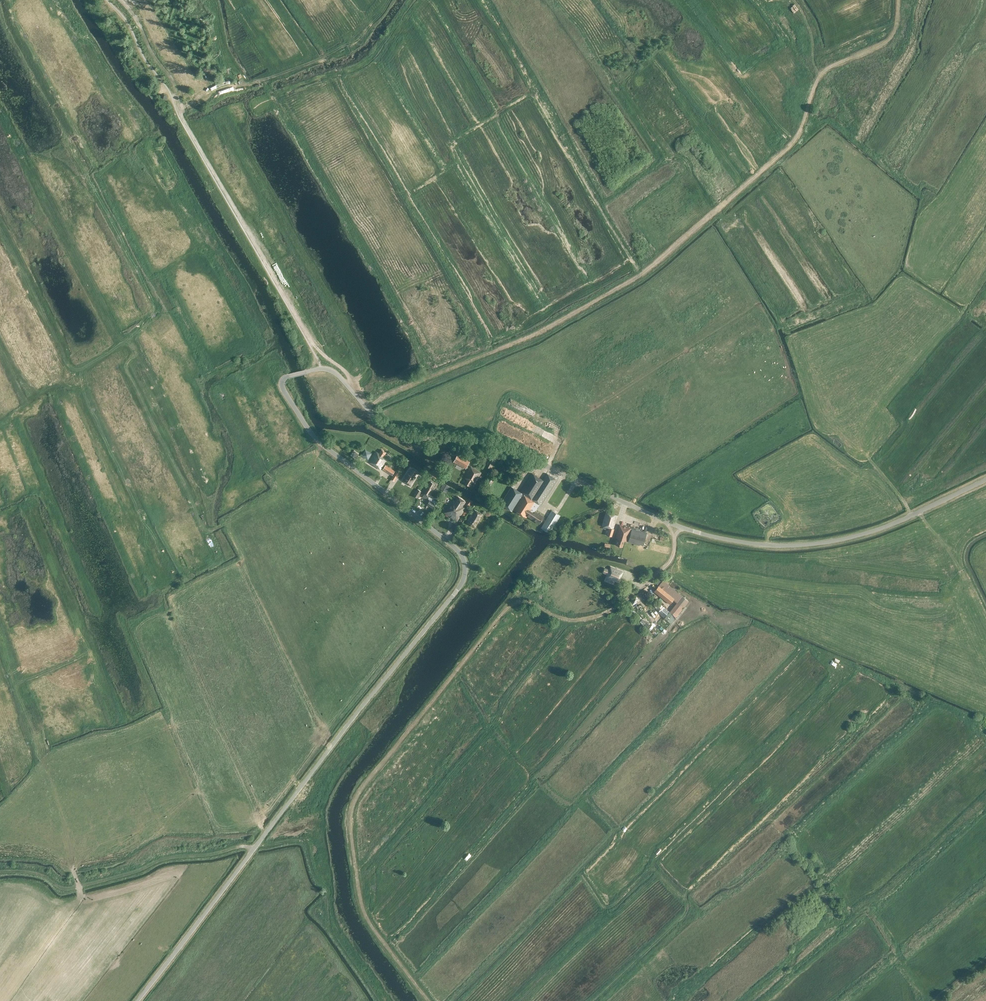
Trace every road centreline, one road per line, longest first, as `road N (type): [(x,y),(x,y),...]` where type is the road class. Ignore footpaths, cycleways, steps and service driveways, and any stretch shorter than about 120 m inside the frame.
road 1 (tertiary): [(137,1000),(464,578),(458,551),(311,433),(282,387),(291,375)]
road 2 (tertiary): [(985,479),(855,536),(748,543),(684,528),(497,444),(397,433),(330,370),(291,375)]
road 3 (track): [(365,407),(536,334),(654,264),(791,143),(823,72),(891,37),(899,0)]
road 4 (track): [(428,1000),(363,909),(350,839),(353,803),(511,604),(529,599),(569,620)]
road 5 (track): [(350,389),(344,370),(303,327),(181,116),(179,95)]
road 6 (track): [(674,540),(670,562),(627,600),(569,620)]

